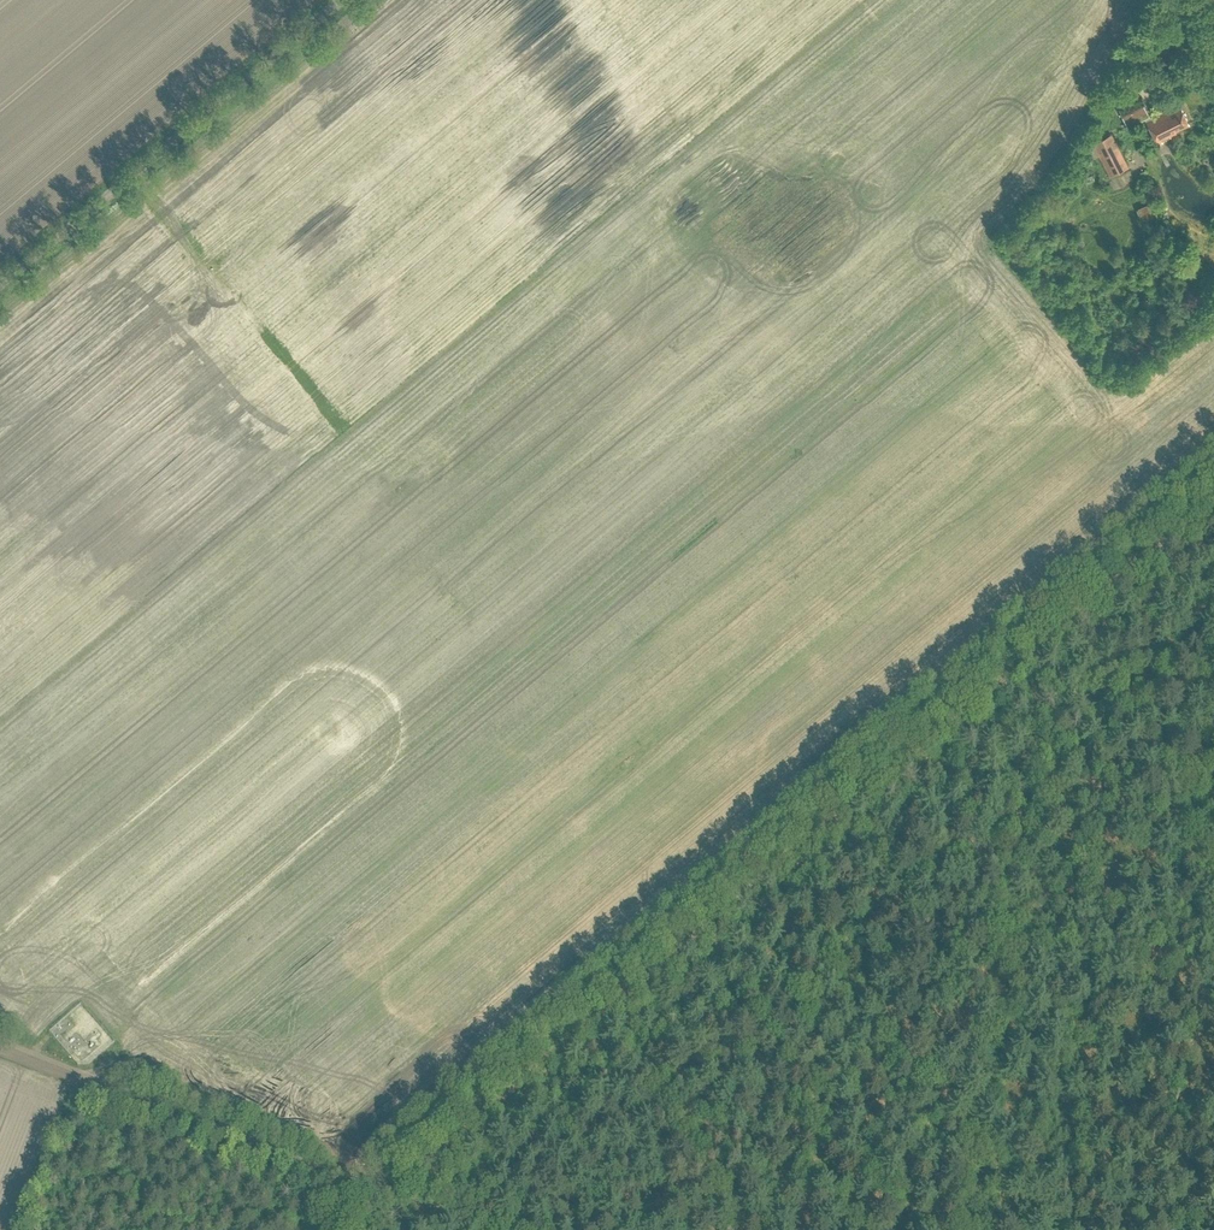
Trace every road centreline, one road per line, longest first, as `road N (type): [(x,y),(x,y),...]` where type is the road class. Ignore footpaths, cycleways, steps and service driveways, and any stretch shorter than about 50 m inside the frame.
road 1 (track): [(1213,502),(397,1191)]
road 2 (track): [(970,1229),(1042,649)]
road 3 (unclassified): [(0,284),(339,0)]
road 4 (track): [(0,1050),(376,1196)]

